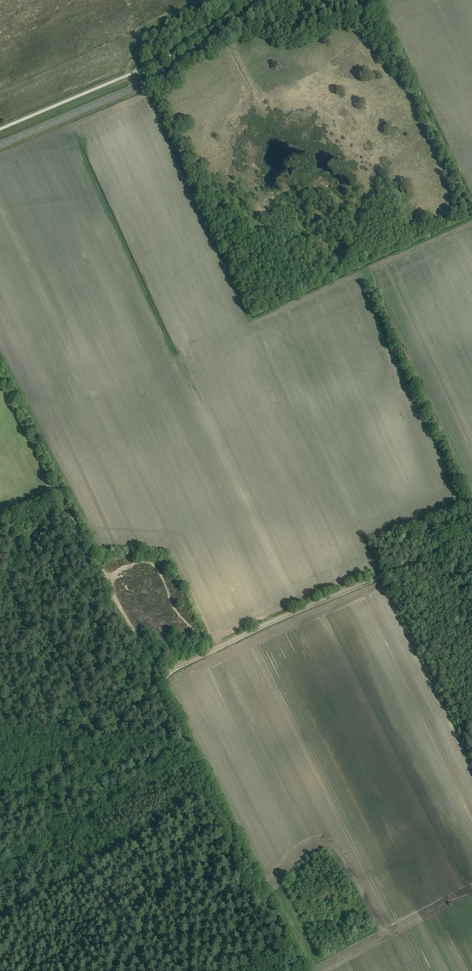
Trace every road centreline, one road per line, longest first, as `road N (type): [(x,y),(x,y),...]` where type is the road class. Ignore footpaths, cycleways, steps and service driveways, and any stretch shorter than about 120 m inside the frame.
road 1 (track): [(471,535),(171,669),(159,685)]
road 2 (track): [(302,970),(159,685)]
road 3 (secondary): [(0,145),(149,80),(264,0)]
road 4 (track): [(192,750),(0,867)]
road 5 (track): [(159,685),(64,496)]

